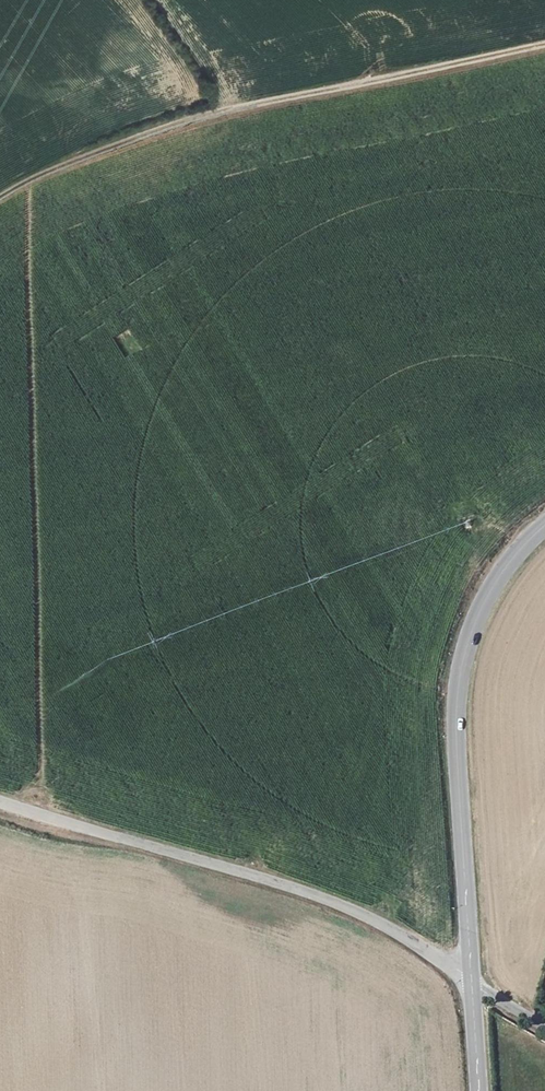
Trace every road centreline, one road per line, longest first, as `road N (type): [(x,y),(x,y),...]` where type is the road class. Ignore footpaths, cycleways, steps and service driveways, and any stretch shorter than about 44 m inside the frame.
road 1 (track): [(544,41),(296,95),(36,177),(0,200)]
road 2 (unclassified): [(471,978),(383,925),(288,888),(0,804)]
road 3 (primary): [(544,531),(502,569),(457,677),(471,978)]

